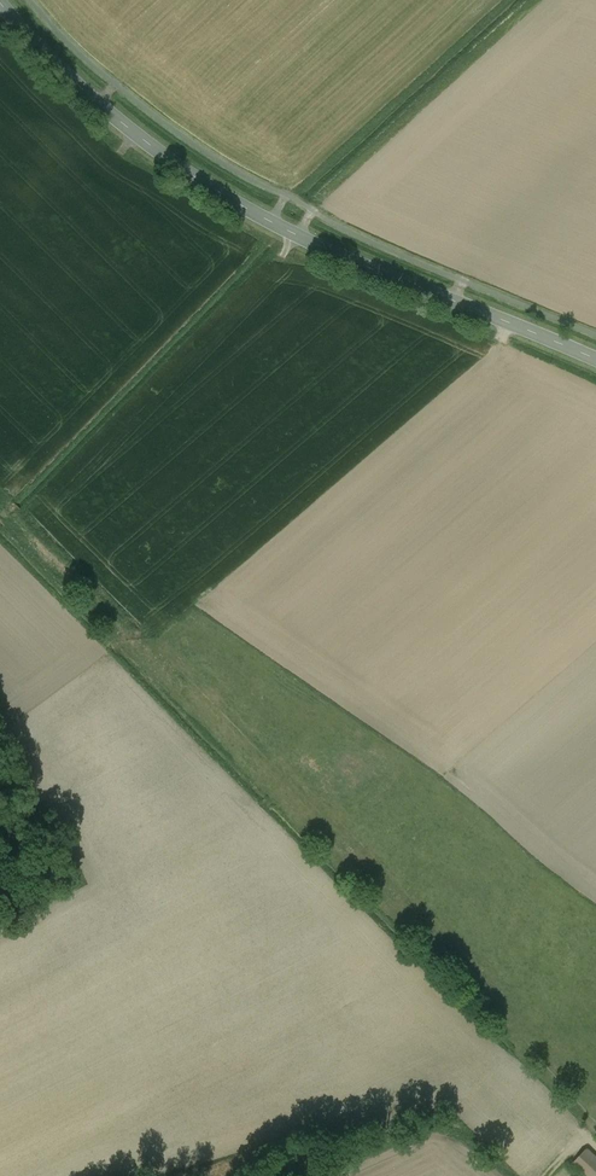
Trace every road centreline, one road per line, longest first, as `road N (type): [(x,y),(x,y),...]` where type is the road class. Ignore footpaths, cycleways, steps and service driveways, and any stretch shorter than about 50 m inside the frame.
road 1 (tertiary): [(595,359),(366,267),(171,165),(0,3)]

